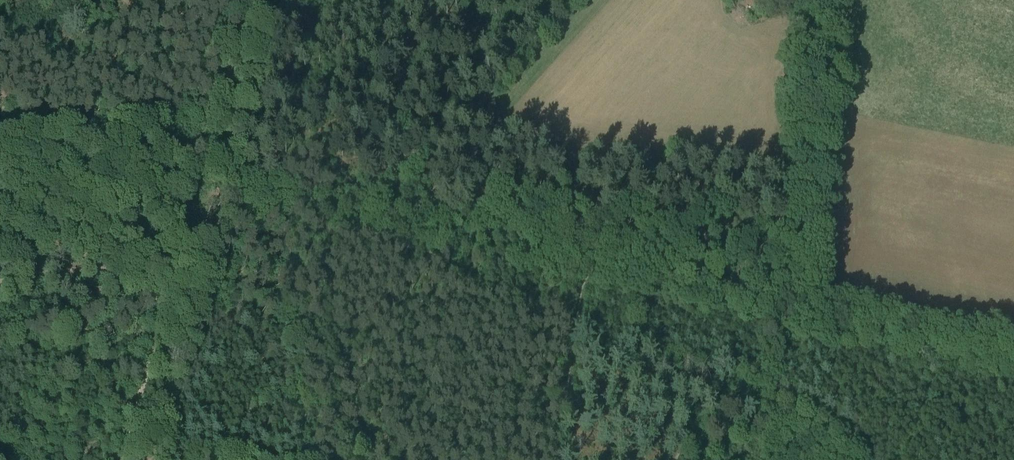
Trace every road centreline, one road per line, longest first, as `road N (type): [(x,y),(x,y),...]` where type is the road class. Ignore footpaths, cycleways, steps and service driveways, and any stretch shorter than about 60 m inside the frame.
road 1 (track): [(360,200),(596,253)]
road 2 (track): [(1013,342),(779,293)]
road 3 (track): [(596,253),(779,293)]
road 4 (track): [(163,300),(122,265),(0,280)]
road 5 (track): [(124,459),(163,300)]
road 6 (track): [(234,0),(198,156)]
road 7 (track): [(198,156),(163,300)]
road 8 (track): [(235,174),(360,200)]

